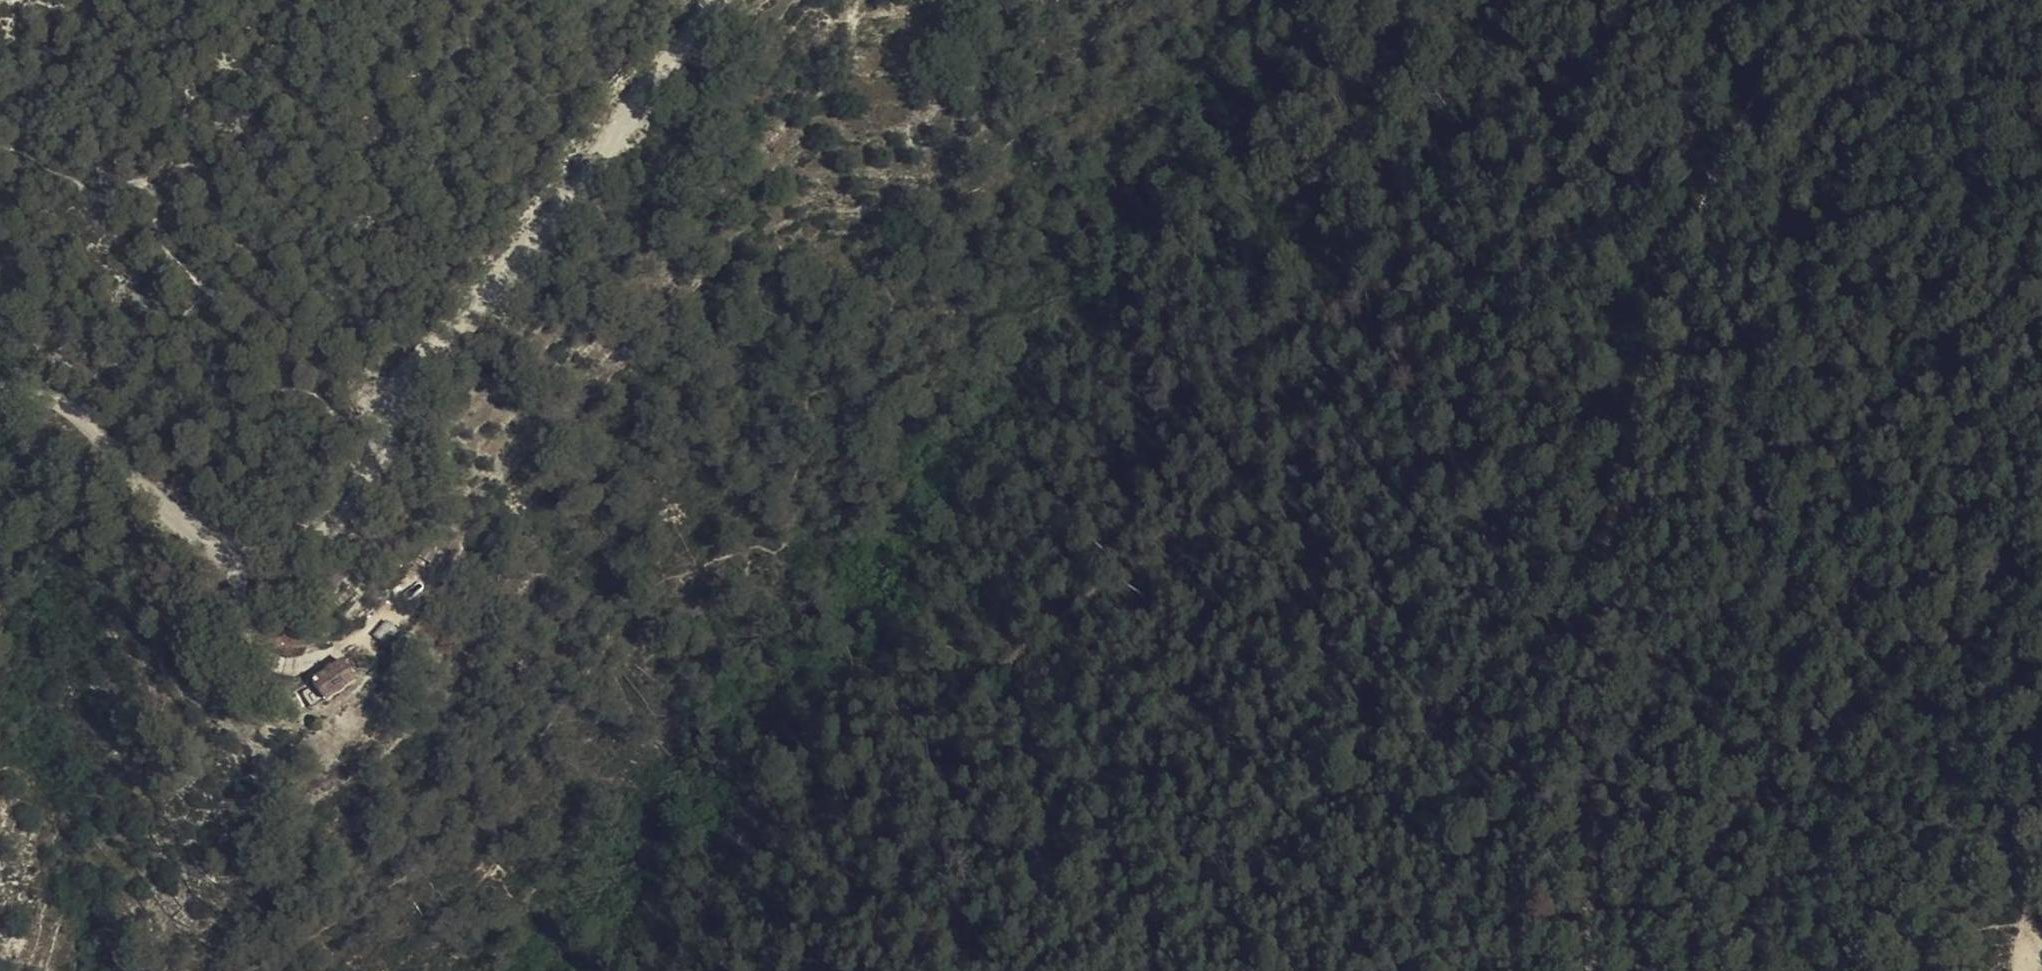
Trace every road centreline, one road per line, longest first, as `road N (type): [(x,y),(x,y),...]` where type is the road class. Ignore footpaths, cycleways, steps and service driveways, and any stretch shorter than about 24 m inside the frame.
road 1 (track): [(0,382),(69,413),(215,560),(253,566),(342,523),(376,479),(394,380),(517,262),(716,0)]
road 2 (track): [(1795,0),(1784,53),(1713,186),(1638,392),(1609,528),(1587,903),(1592,970)]

